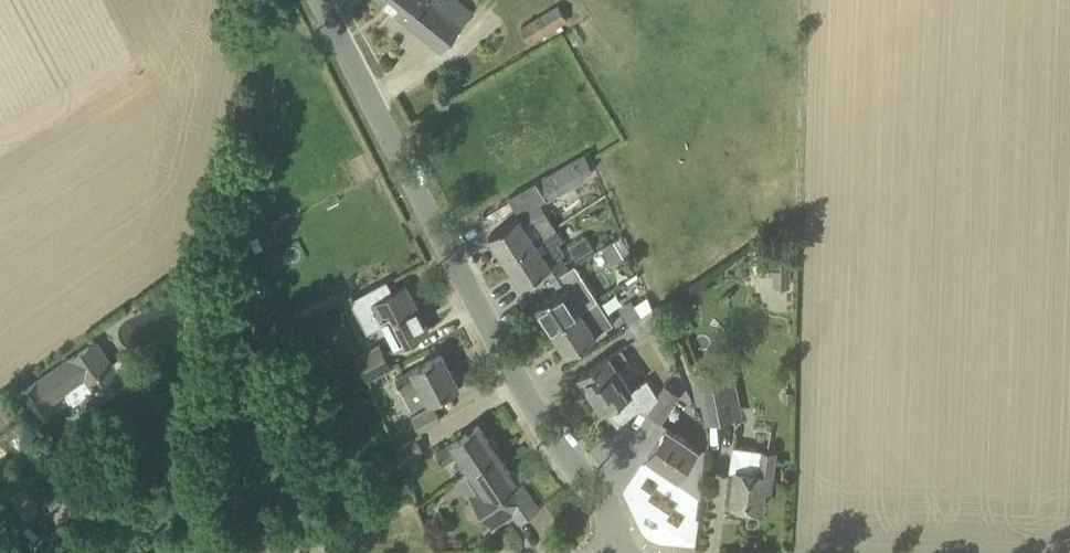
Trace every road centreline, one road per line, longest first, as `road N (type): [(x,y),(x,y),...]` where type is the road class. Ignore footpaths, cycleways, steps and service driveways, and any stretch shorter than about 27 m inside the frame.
road 1 (unclassified): [(613,552),(607,508),(556,446),(498,345),(320,0)]

